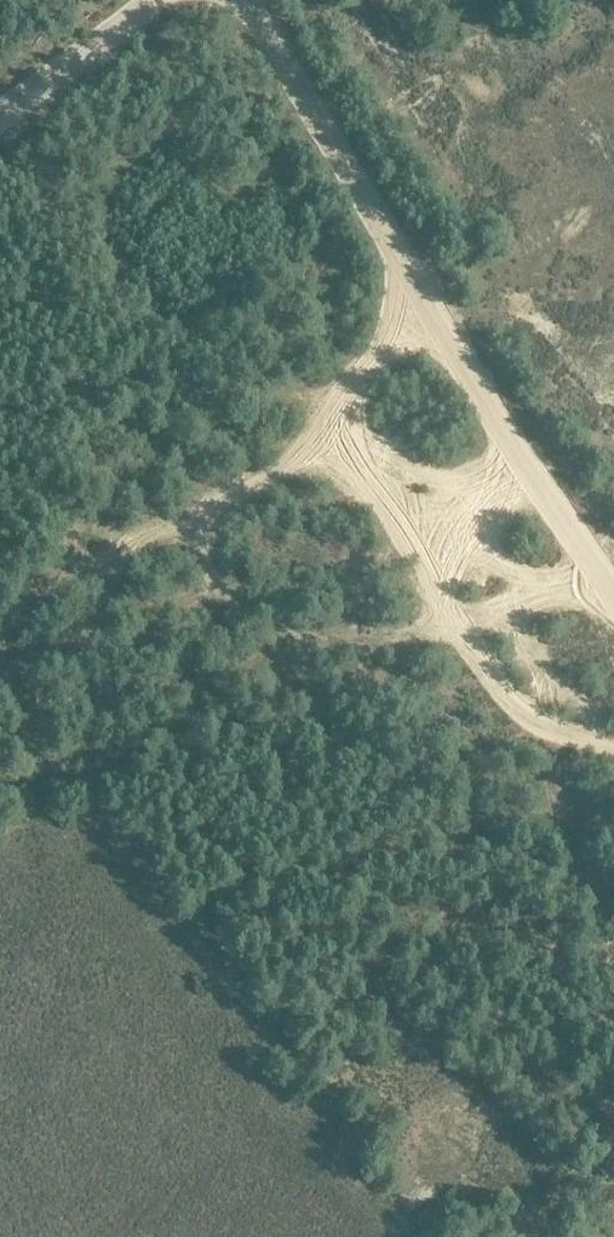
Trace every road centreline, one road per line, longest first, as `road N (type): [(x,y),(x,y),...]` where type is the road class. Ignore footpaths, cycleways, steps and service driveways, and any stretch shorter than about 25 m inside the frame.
road 1 (track): [(156,0),(0,118)]

